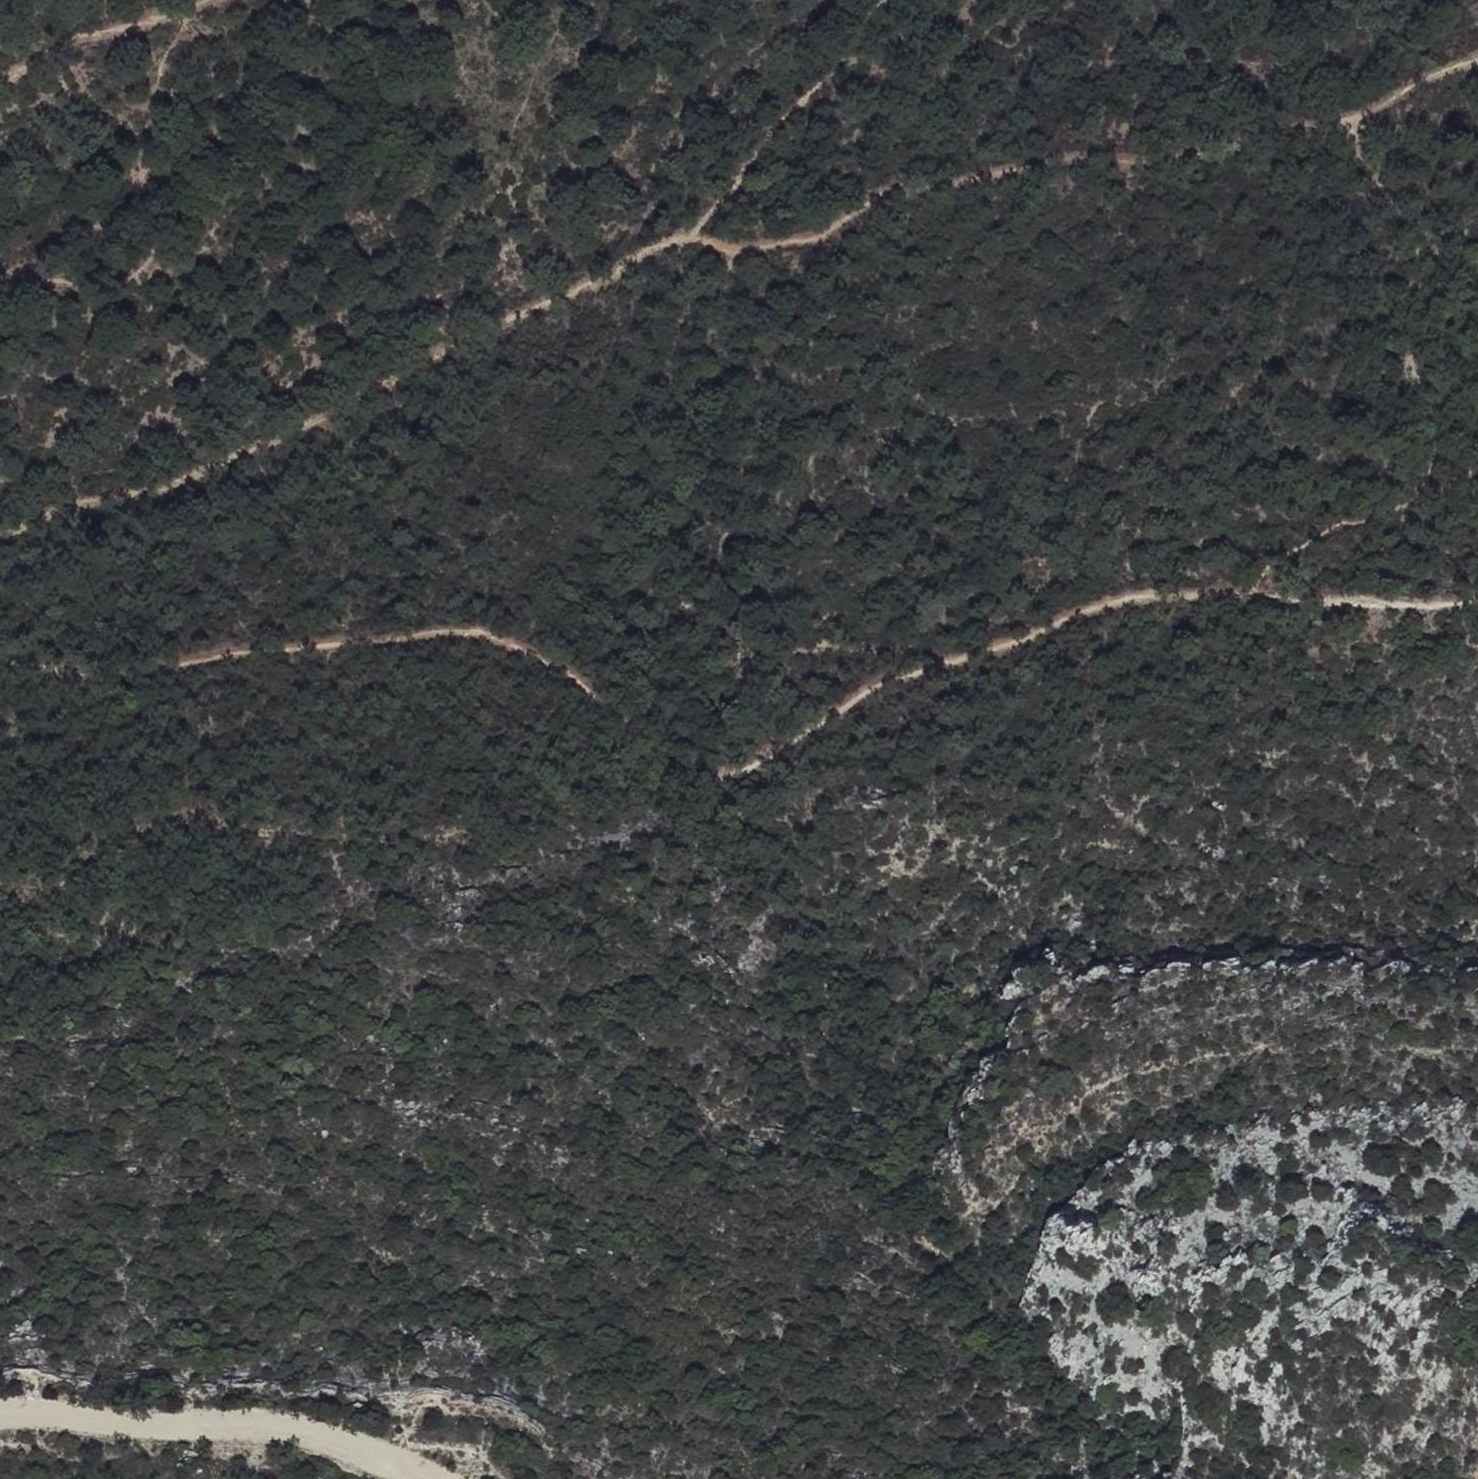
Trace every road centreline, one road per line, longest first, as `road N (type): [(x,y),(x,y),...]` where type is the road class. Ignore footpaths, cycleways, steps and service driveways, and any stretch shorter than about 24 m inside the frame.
road 1 (track): [(0,1431),(254,1433),(373,1478)]

